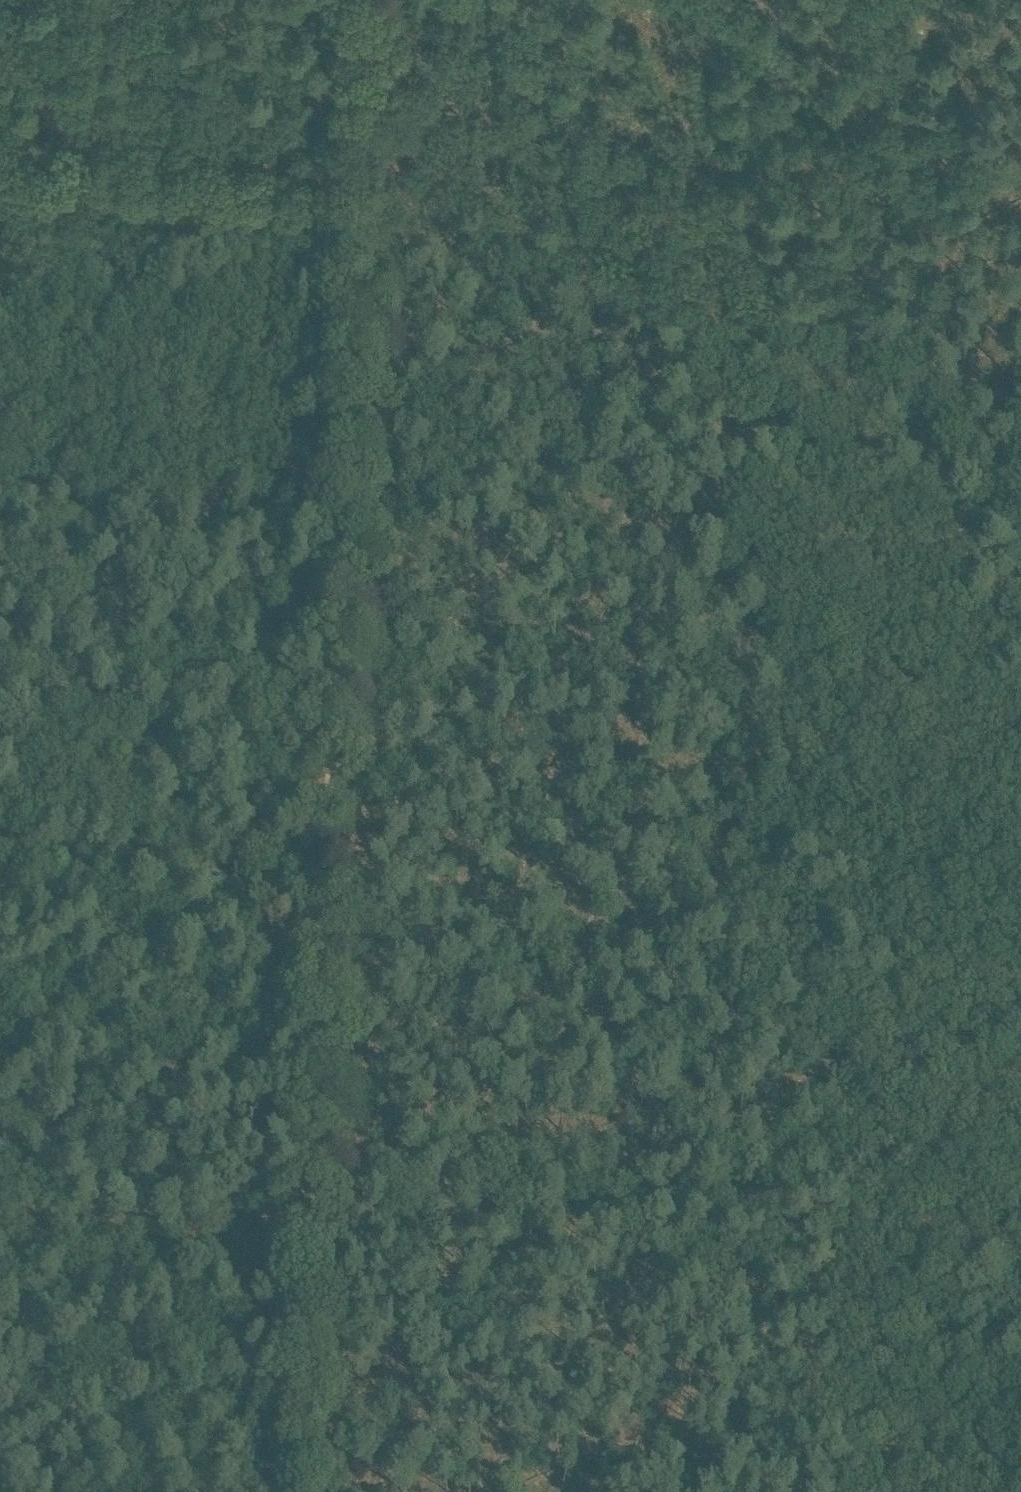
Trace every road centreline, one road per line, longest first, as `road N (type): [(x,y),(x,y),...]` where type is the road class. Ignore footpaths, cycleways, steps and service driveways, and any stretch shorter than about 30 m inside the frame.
road 1 (track): [(311,1491),(386,0)]
road 2 (track): [(1020,657),(981,588),(938,477),(906,351),(911,235),(893,119),(912,0)]
road 3 (track): [(344,860),(0,826)]

